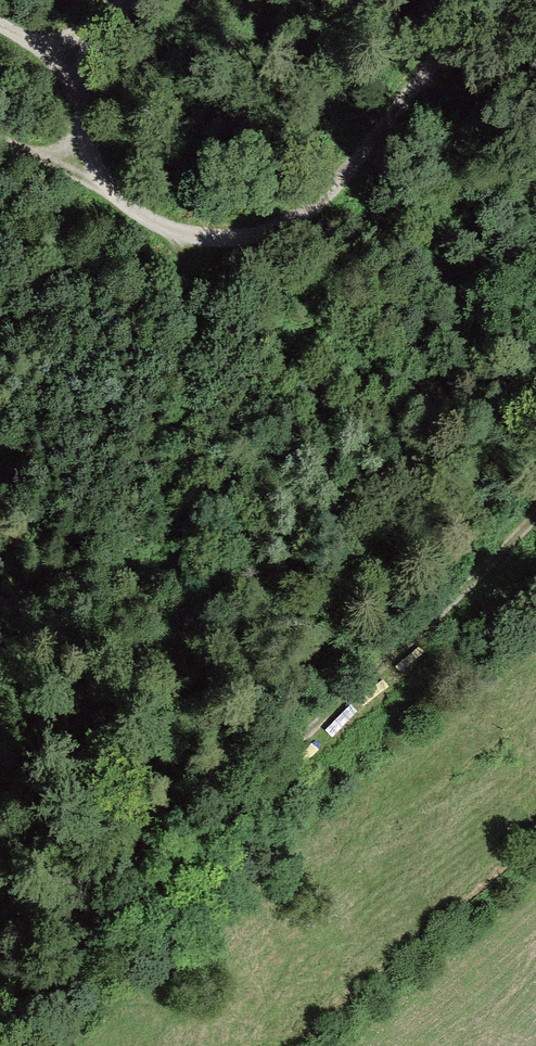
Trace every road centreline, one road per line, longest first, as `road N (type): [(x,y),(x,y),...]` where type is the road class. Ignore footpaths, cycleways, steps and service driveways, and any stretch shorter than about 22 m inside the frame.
road 1 (track): [(178,230),(191,610),(174,721),(86,918),(58,1045)]
road 2 (track): [(535,524),(366,693),(222,818),(86,918),(24,928),(0,912)]
road 3 (track): [(91,177),(131,217),(178,230),(225,234),(275,224),(340,180),(478,0)]
road 4 (track): [(130,0),(88,32),(73,68),(75,127),(91,177)]

